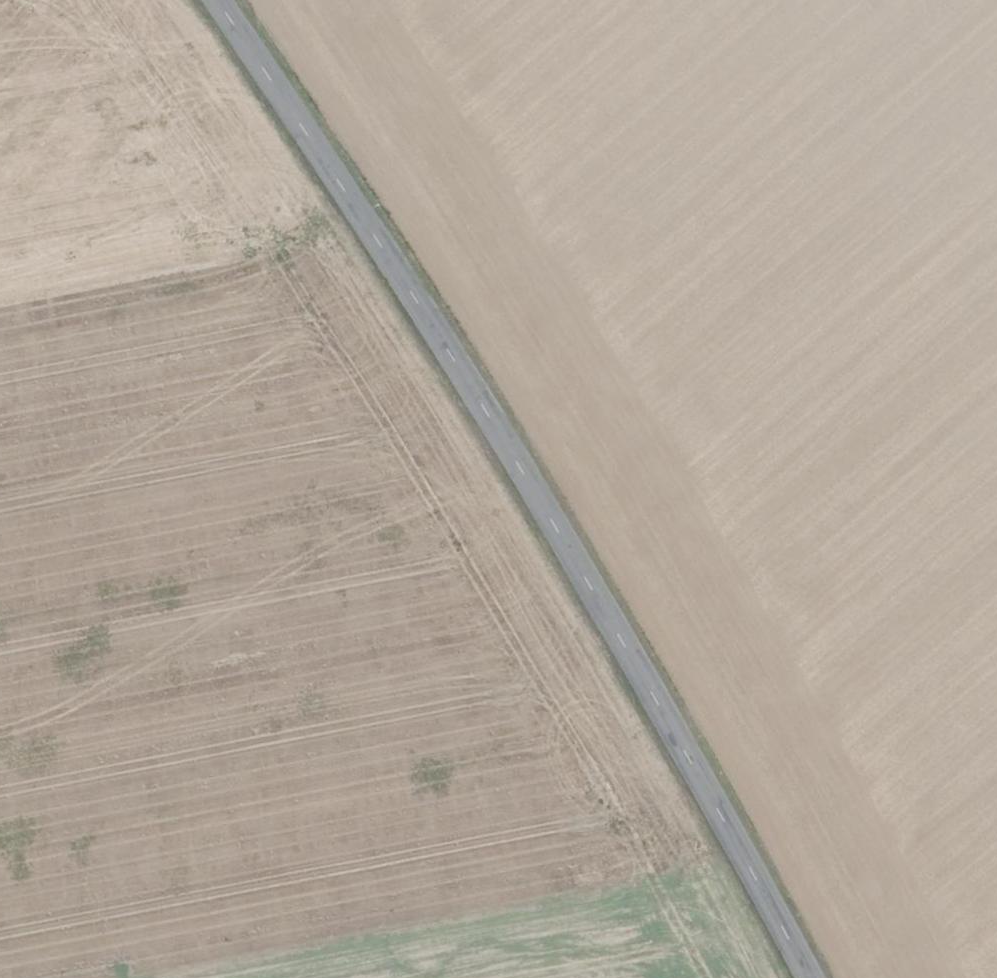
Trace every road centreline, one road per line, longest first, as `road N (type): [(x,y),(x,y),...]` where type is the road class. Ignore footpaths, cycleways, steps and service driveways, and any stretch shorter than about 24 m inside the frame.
road 1 (tertiary): [(809,977),(485,409),(217,0)]

